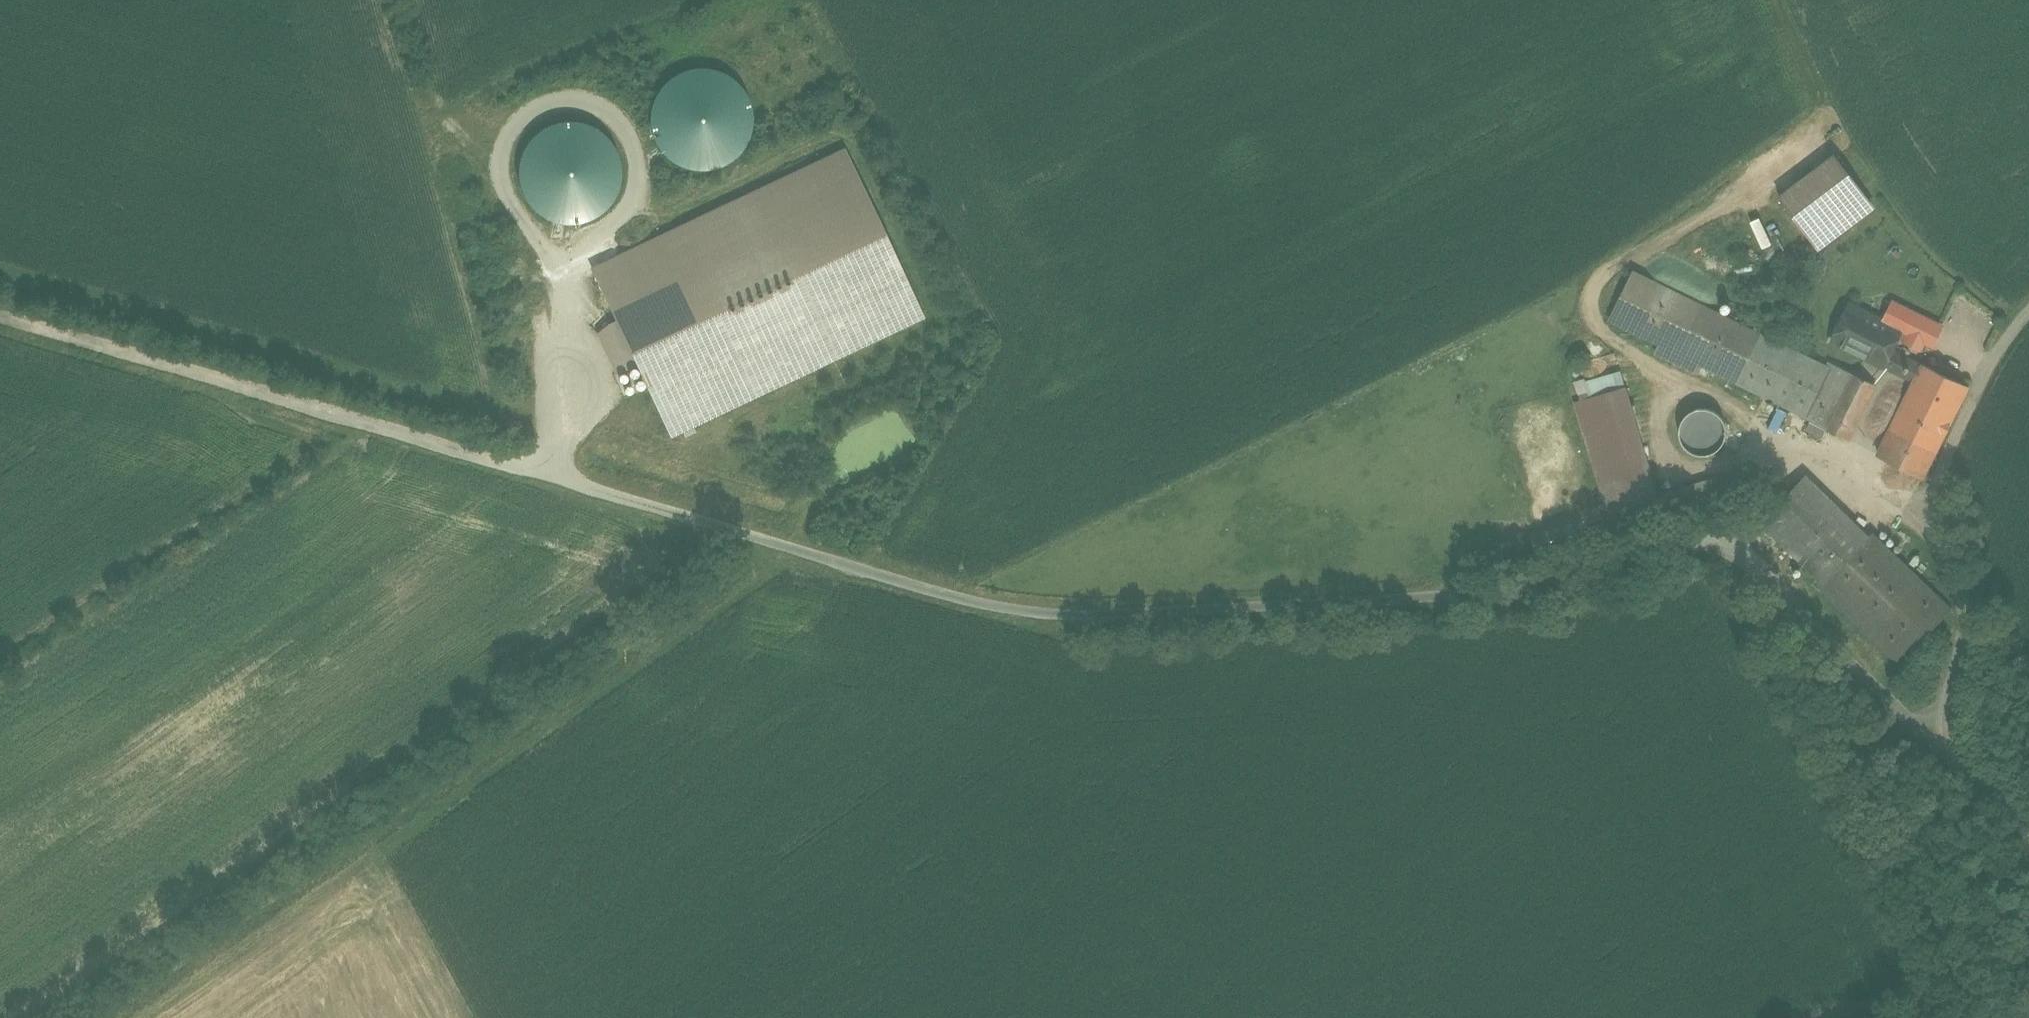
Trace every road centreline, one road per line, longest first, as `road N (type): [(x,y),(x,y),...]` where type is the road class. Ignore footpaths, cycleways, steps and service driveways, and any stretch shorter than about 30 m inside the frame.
road 1 (residential): [(1939,760),(1772,579),(1718,546),(1656,541),(1529,588),(1076,613),(1018,607),(761,543)]
road 2 (track): [(761,543),(674,509),(0,304)]
road 3 (unclassified): [(1939,760),(1941,711),(1964,624),(1937,503),(1943,473),(1978,391),(2028,312)]
road 4 (residential): [(2028,841),(1939,760)]

